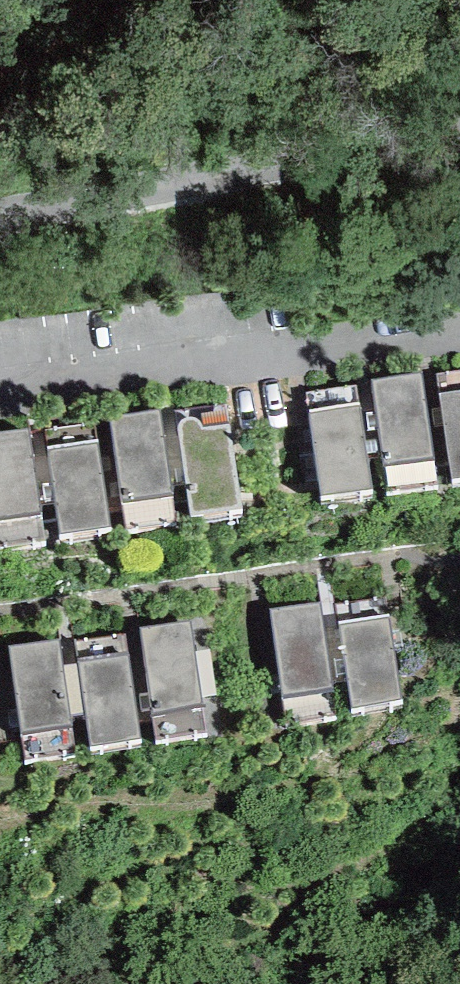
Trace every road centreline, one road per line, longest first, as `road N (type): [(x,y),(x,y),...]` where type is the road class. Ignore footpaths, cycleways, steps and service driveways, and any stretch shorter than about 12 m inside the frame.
road 1 (residential): [(459,123),(0,209)]

